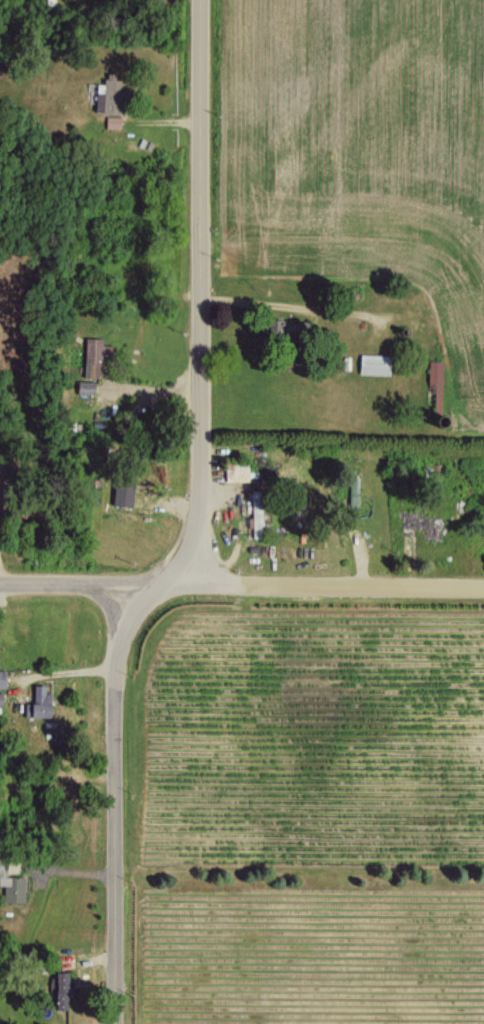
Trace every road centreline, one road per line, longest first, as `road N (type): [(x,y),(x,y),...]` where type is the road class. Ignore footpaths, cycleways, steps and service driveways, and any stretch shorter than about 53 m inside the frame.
road 1 (tertiary): [(159,588),(184,560),(199,502),(200,0)]
road 2 (residential): [(483,590),(0,586)]
road 3 (tertiary): [(114,1023),(113,650),(124,623),(159,588)]

